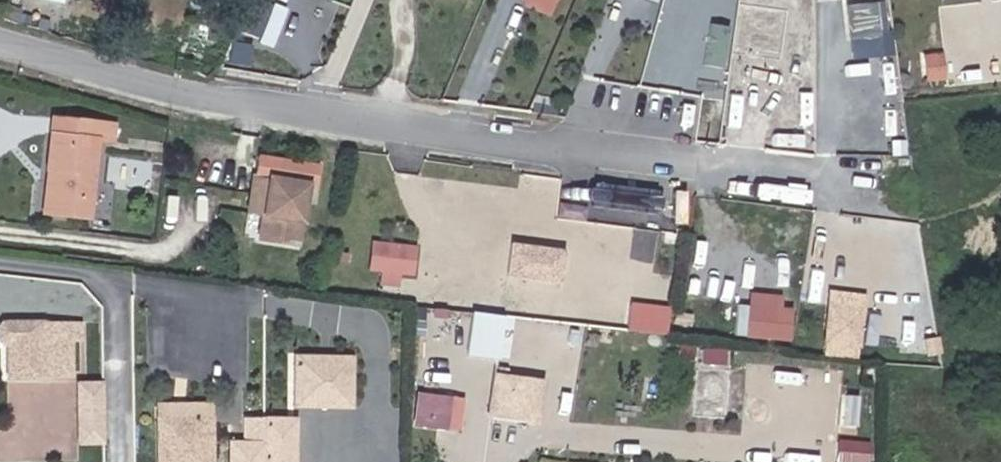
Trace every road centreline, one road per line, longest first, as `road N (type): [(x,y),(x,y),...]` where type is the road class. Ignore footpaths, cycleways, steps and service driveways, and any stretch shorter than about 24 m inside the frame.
road 1 (residential): [(0,44),(136,81),(793,173)]

